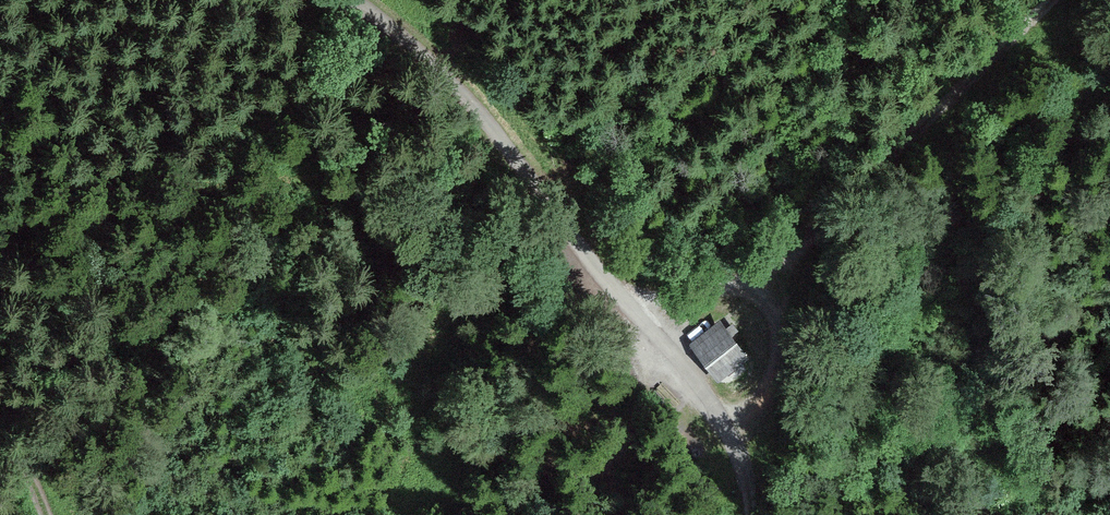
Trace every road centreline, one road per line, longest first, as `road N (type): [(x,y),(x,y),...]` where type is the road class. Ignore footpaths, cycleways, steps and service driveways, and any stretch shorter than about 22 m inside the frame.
road 1 (track): [(750,514),(736,444),(773,386),(784,339),(768,295),(806,239),(1052,0)]
road 2 (unclassified): [(736,444),(479,112),(350,0)]
road 3 (track): [(768,295),(735,284),(634,311)]

